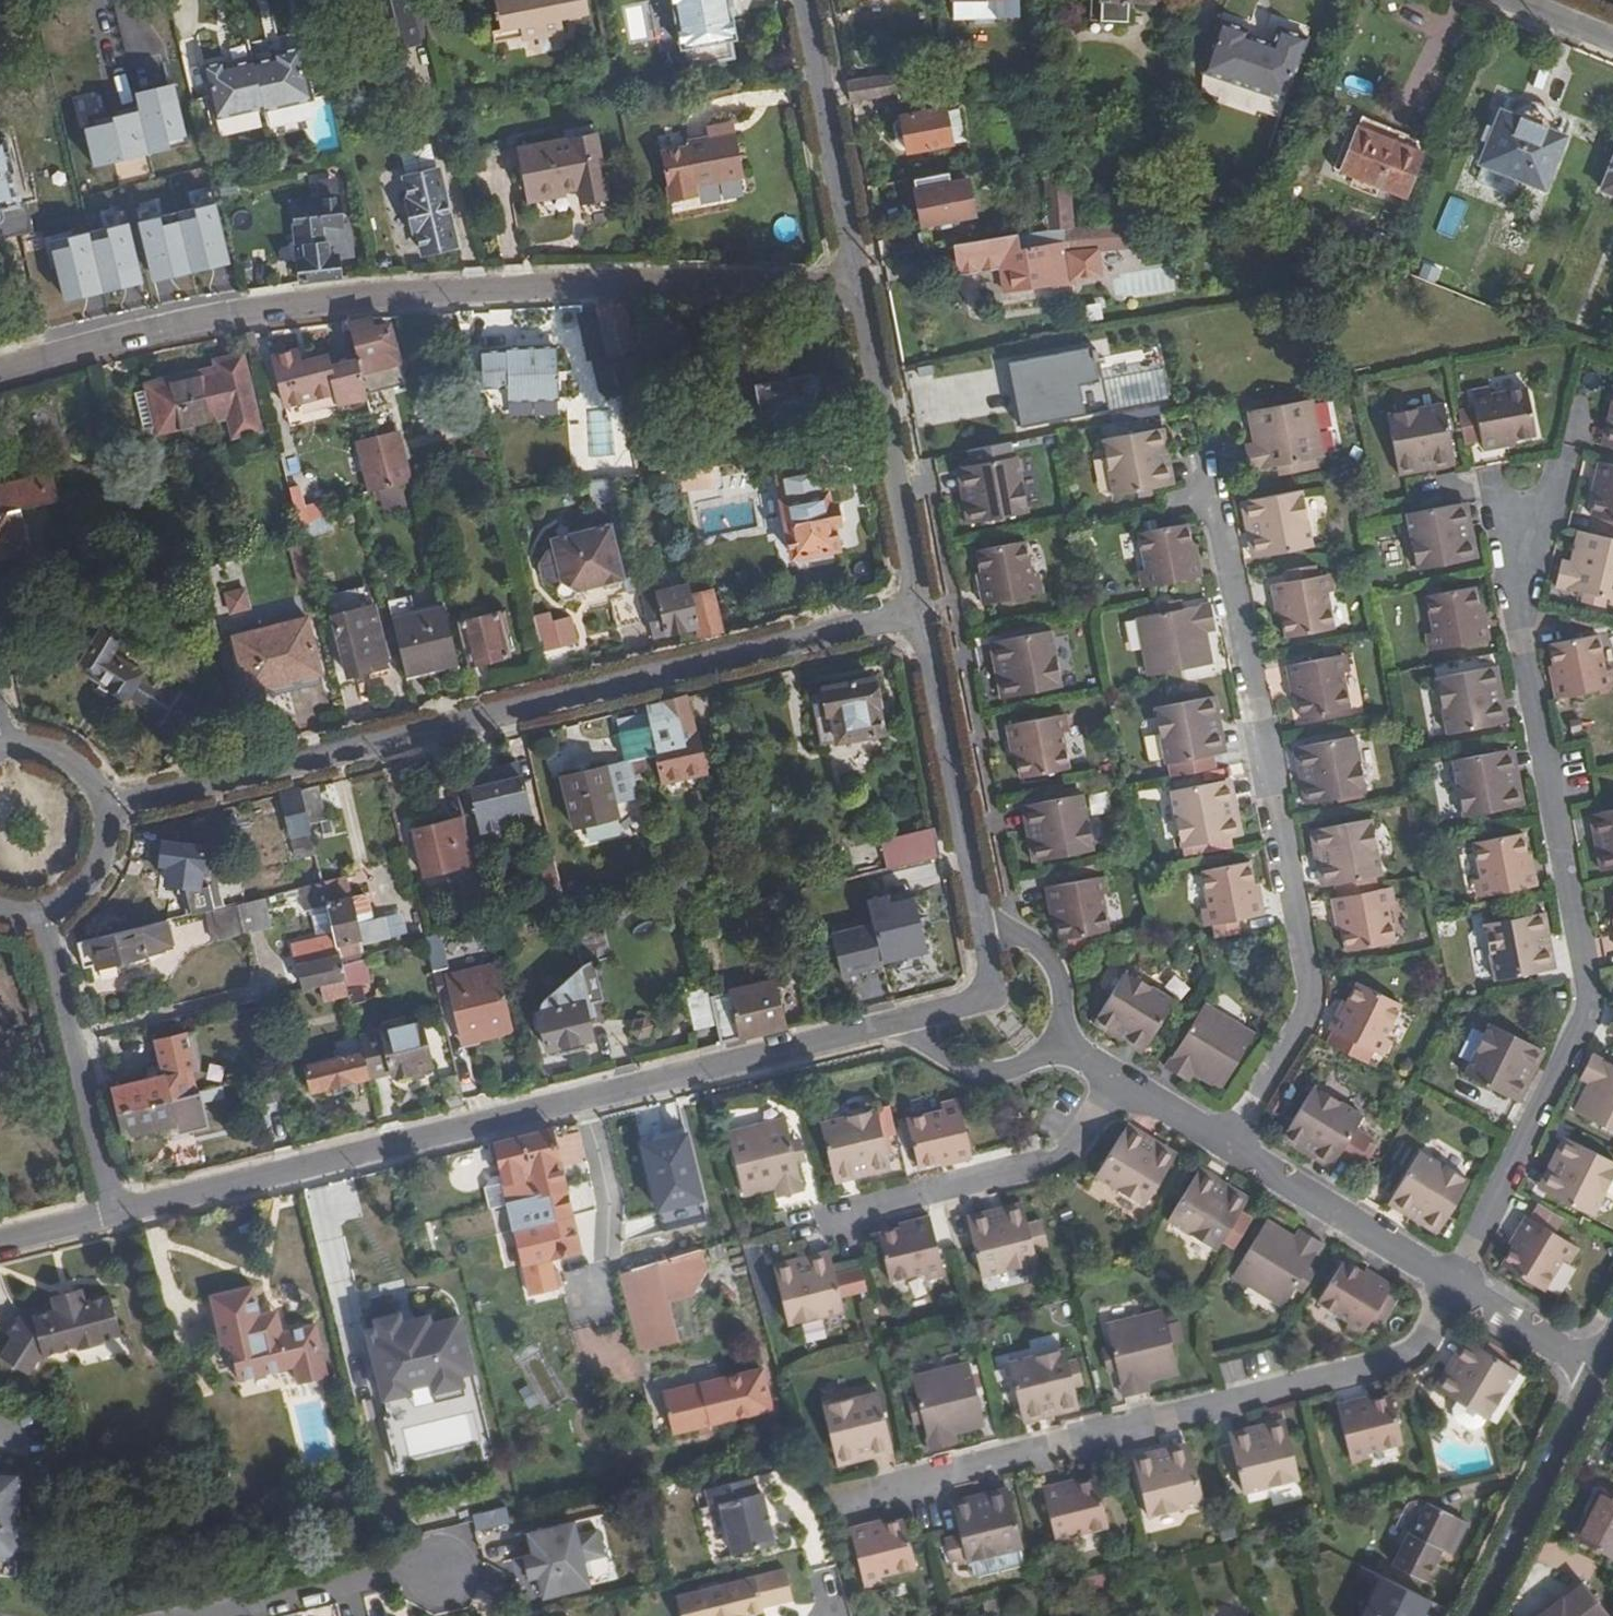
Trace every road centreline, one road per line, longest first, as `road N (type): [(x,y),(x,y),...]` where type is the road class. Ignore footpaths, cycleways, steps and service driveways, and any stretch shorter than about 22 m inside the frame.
road 1 (residential): [(0,374),(172,329),(423,294),(860,281)]
road 2 (residential): [(920,609),(106,811)]
road 3 (residential): [(916,1018),(111,1216)]
road 4 (residential): [(1052,1040),(1600,1370)]
road 5 (residential): [(860,281),(920,609)]
road 6 (residential): [(920,609),(985,928)]
road 7 (residential): [(43,911),(111,1216)]
road 8 (residential): [(807,0),(860,281)]
road 9 (residential): [(1477,1615),(1600,1370)]
road 10 (residential): [(916,1018),(940,1058),(968,1073),(1016,1071),(1052,1040)]
road 11 (residential): [(1052,1040),(1062,994),(1052,964),(1031,941),(985,928)]
road 12 (residential): [(985,928),(991,991),(916,1018)]
road 13 (residential): [(106,811),(79,765),(56,751),(3,747)]
road 14 (residential): [(43,911),(67,901),(101,862),(106,811)]

